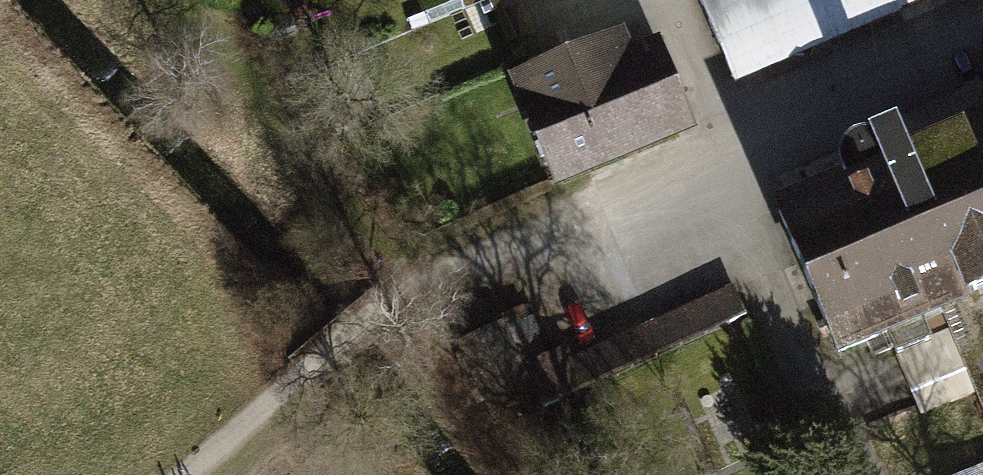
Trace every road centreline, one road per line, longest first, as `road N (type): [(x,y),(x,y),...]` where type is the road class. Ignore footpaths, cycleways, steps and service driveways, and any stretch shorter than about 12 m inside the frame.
road 1 (residential): [(391,300),(441,271),(982,41)]
road 2 (track): [(285,389),(391,300)]
road 3 (track): [(185,474),(285,389)]

